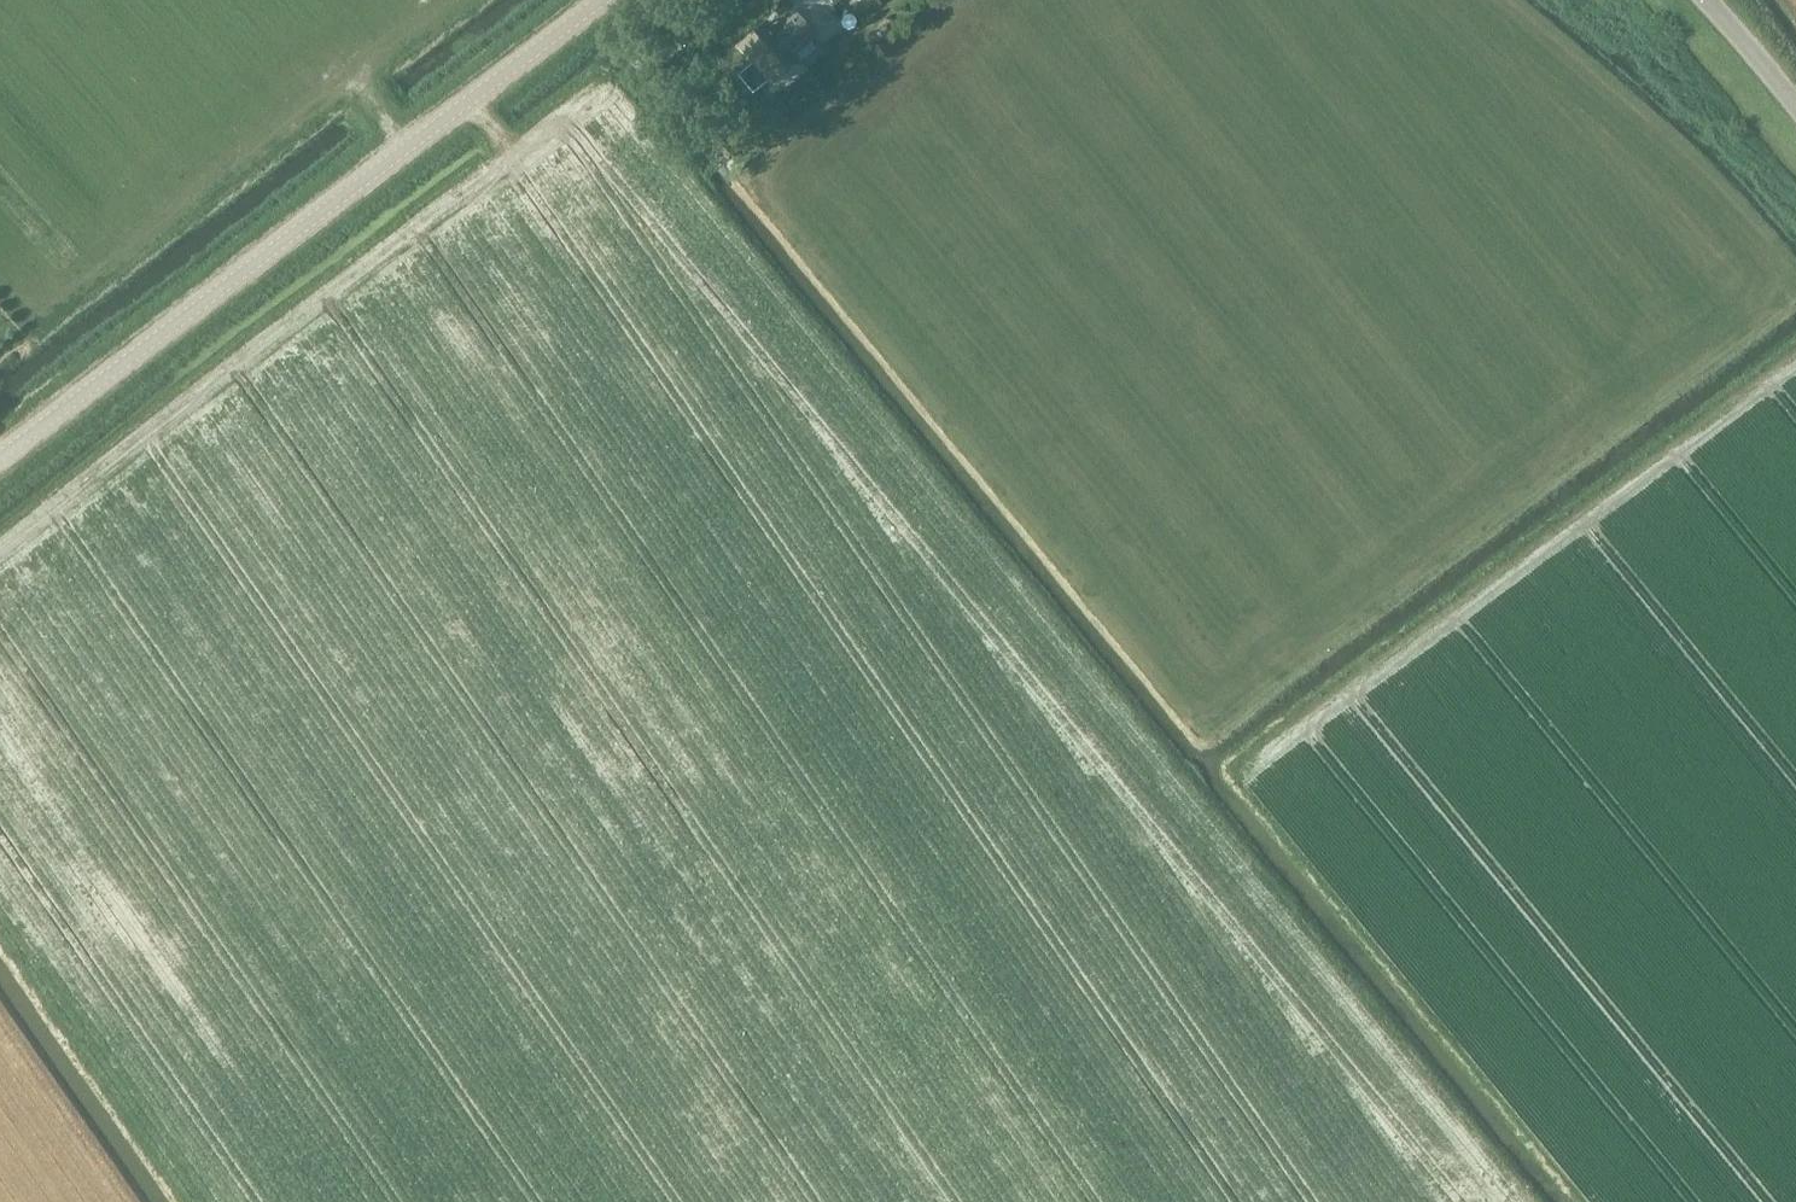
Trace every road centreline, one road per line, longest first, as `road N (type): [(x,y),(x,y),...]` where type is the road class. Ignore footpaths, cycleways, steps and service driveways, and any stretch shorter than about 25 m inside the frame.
road 1 (tertiary): [(0,459),(605,0)]
road 2 (unclassified): [(1795,110),(1706,0)]

